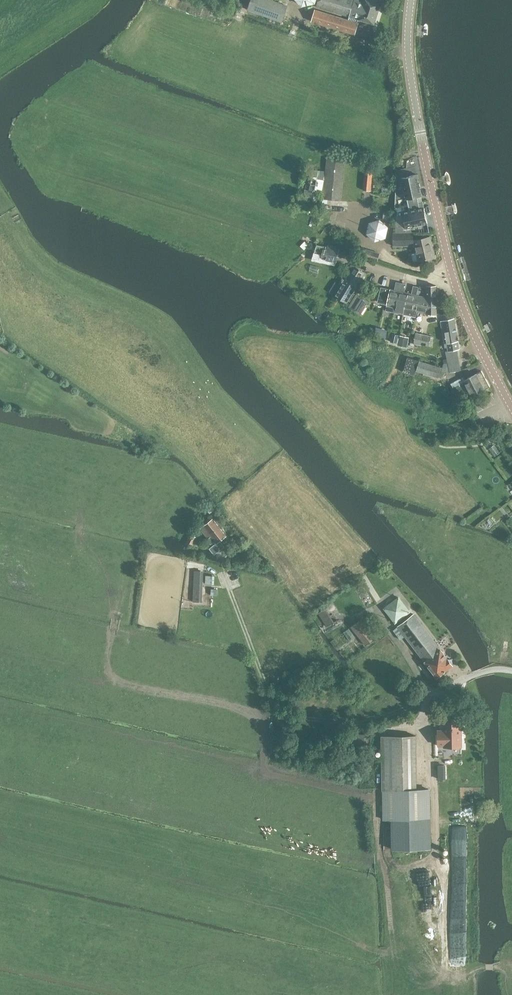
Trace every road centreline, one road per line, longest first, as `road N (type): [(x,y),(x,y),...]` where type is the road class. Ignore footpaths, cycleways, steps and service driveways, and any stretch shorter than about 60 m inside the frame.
road 1 (tertiary): [(511,404),(451,267),(418,111),(412,0)]

